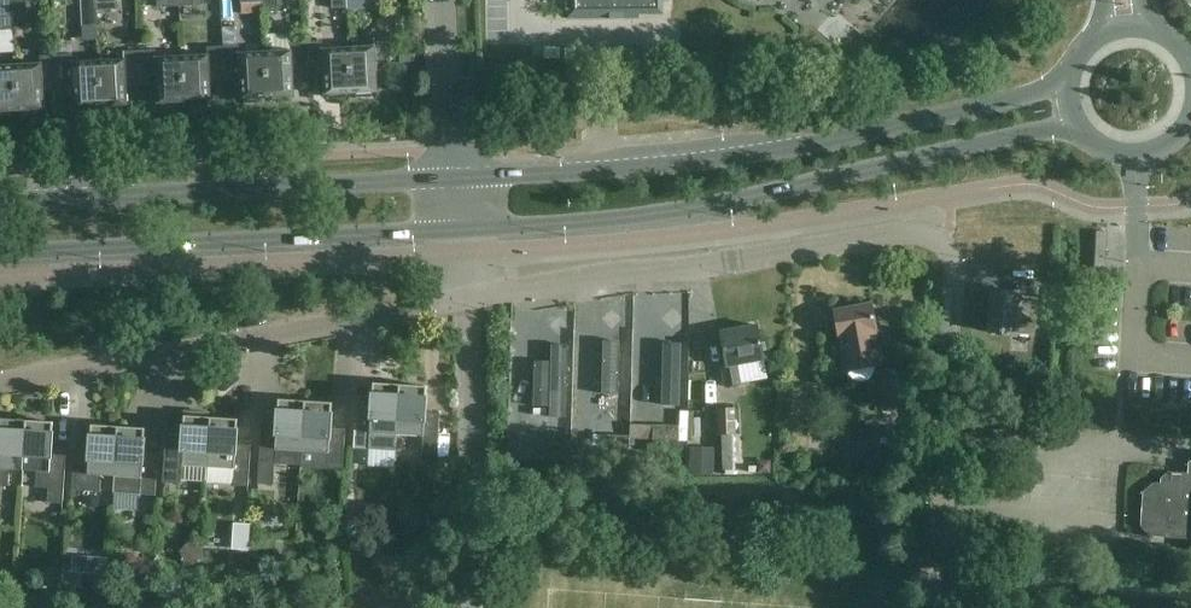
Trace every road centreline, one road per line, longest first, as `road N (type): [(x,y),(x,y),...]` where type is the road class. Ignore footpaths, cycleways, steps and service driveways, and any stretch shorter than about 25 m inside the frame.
road 1 (residential): [(935,546),(954,273),(948,244),(920,230),(464,296)]
road 2 (secondary): [(460,230),(714,203),(1078,129)]
road 3 (secondary): [(1069,79),(1028,95),(721,156),(457,175)]
road 4 (residential): [(0,381),(464,296)]
road 5 (secondary): [(0,257),(460,230)]
road 6 (secondary): [(457,175),(0,200)]
road 7 (residential): [(464,296),(475,500),(469,607)]
road 8 (residential): [(457,175),(446,0)]
road 9 (secondary): [(1078,129),(1102,150),(1136,157),(1167,147),(1190,121)]

